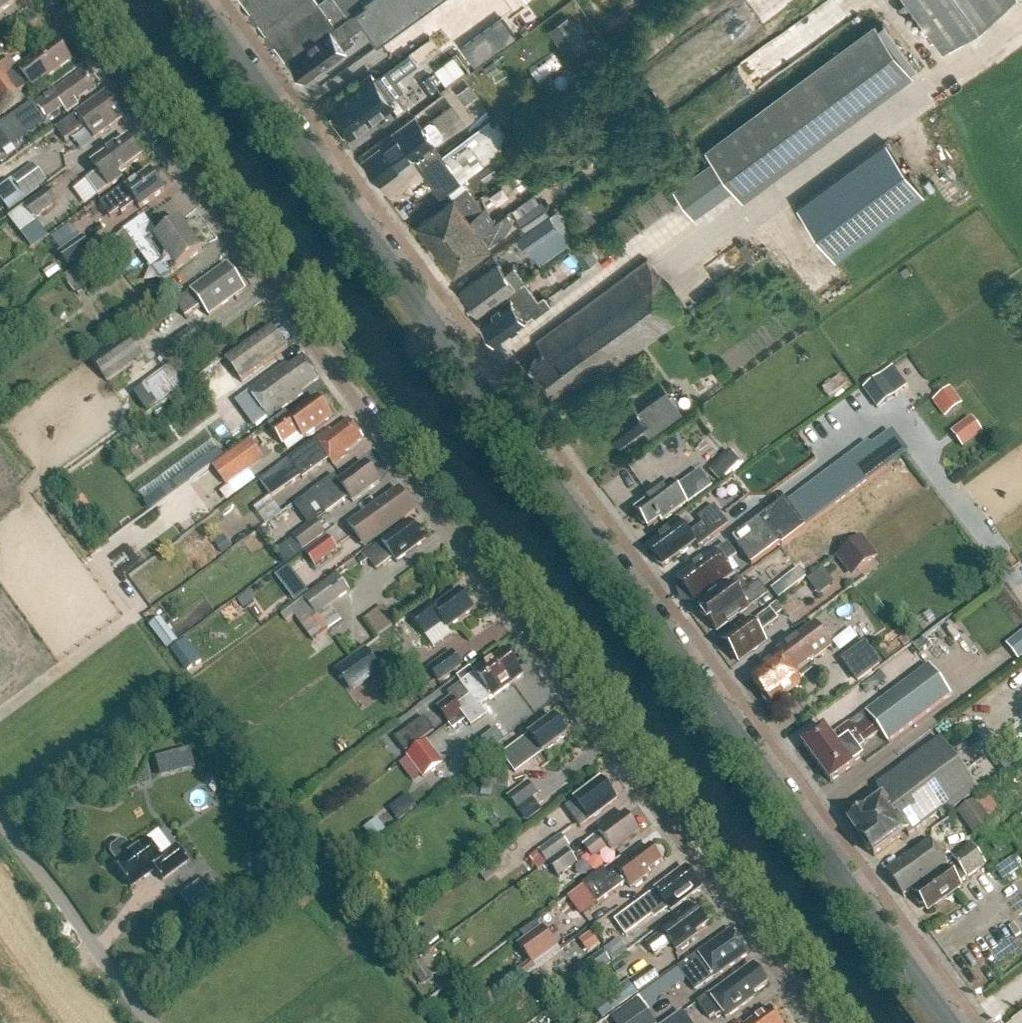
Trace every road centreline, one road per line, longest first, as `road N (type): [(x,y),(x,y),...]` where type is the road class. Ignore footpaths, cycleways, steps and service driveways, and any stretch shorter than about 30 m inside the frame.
road 1 (unclassified): [(812,1022),(58,0)]
road 2 (secondary): [(949,1022),(199,0)]
road 3 (residential): [(0,823),(148,1022)]

